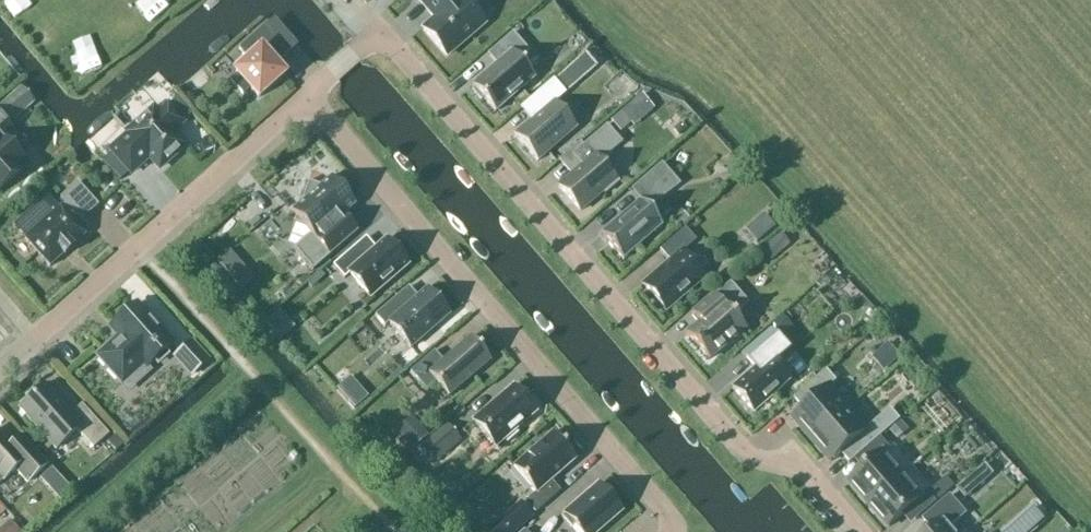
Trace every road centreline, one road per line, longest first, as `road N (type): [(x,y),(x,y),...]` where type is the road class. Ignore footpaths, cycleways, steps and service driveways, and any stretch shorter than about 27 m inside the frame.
road 1 (residential): [(305,96),(378,31),(746,457),(802,468),(859,531)]
road 2 (residential): [(305,96),(672,521),(672,531)]
road 3 (residential): [(0,371),(305,96)]

